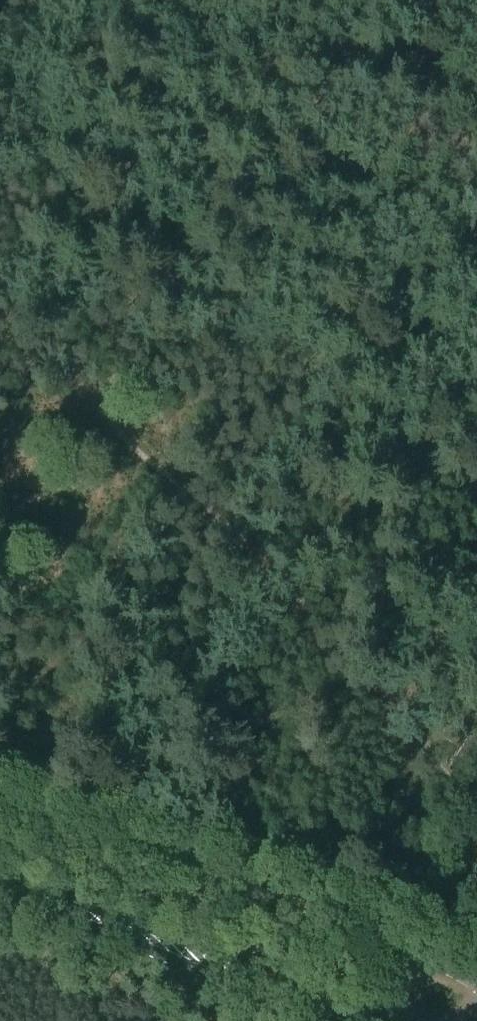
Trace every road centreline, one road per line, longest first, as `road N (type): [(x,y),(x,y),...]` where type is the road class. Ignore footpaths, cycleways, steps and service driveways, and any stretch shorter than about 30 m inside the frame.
road 1 (track): [(476,796),(433,754),(402,705),(365,680),(230,532),(133,444),(47,340),(0,322)]
road 2 (primary): [(410,1020),(0,878)]
road 3 (track): [(476,870),(392,1014),(370,1020)]

